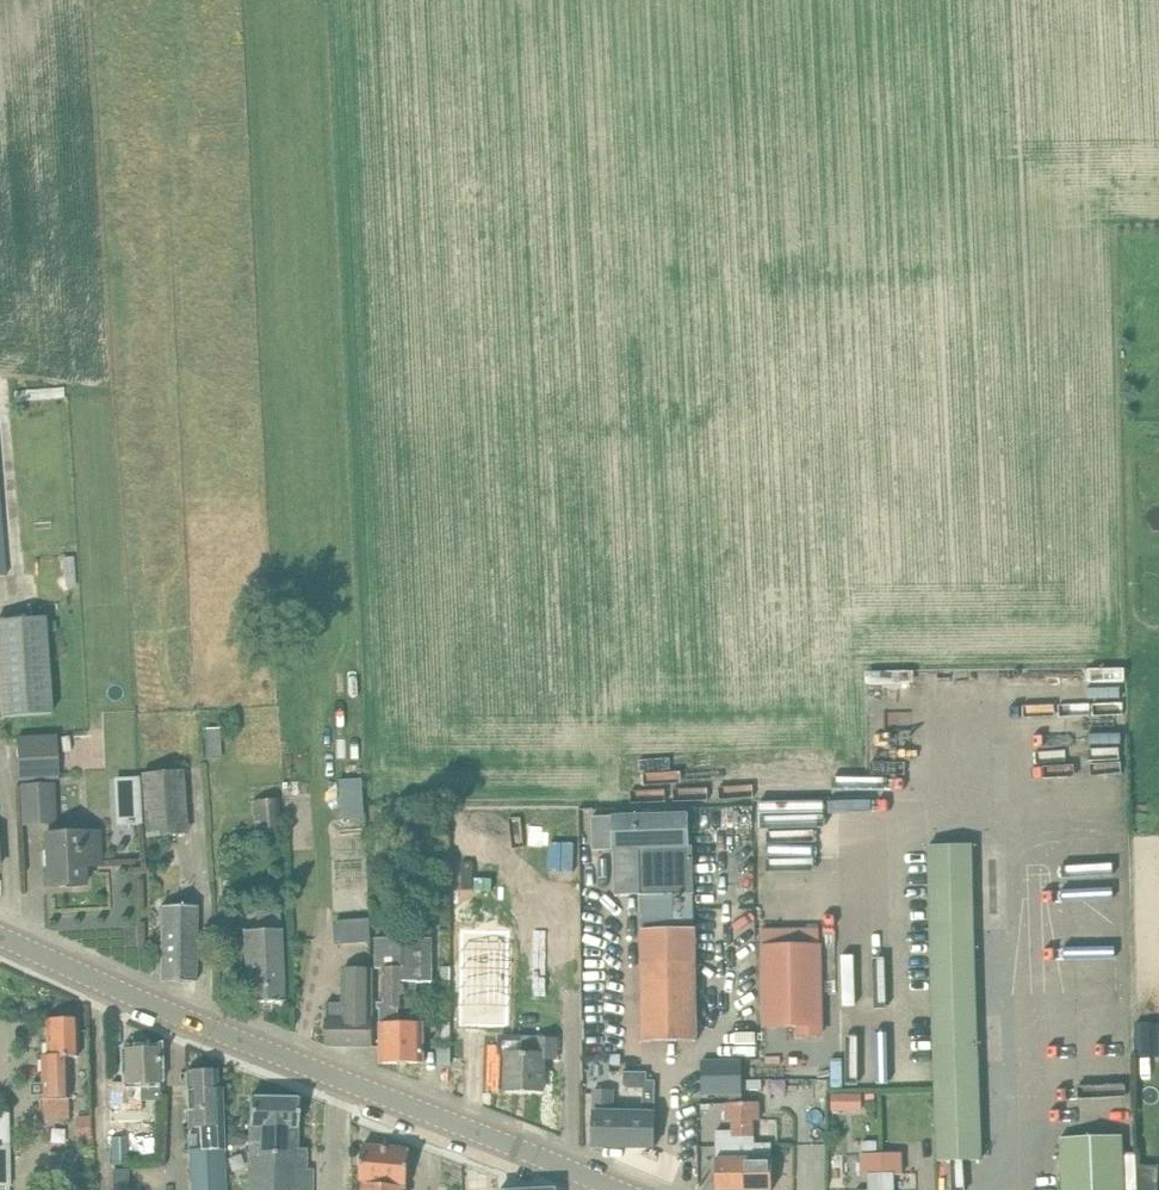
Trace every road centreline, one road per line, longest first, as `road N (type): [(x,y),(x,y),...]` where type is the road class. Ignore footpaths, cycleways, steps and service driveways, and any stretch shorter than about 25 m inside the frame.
road 1 (tertiary): [(618,1189),(0,936)]

